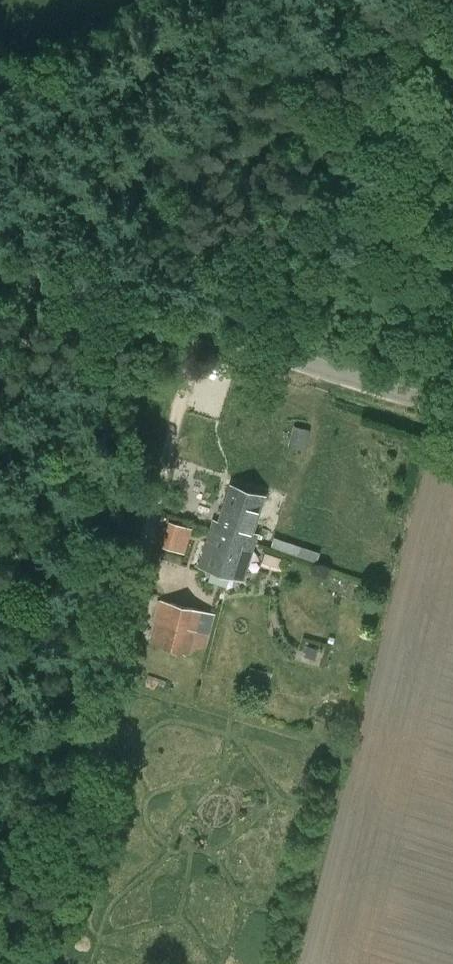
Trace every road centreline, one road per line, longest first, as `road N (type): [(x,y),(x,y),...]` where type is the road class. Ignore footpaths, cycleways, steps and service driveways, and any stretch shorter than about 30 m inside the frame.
road 1 (track): [(198,329),(38,963)]
road 2 (tertiary): [(452,410),(0,267)]

